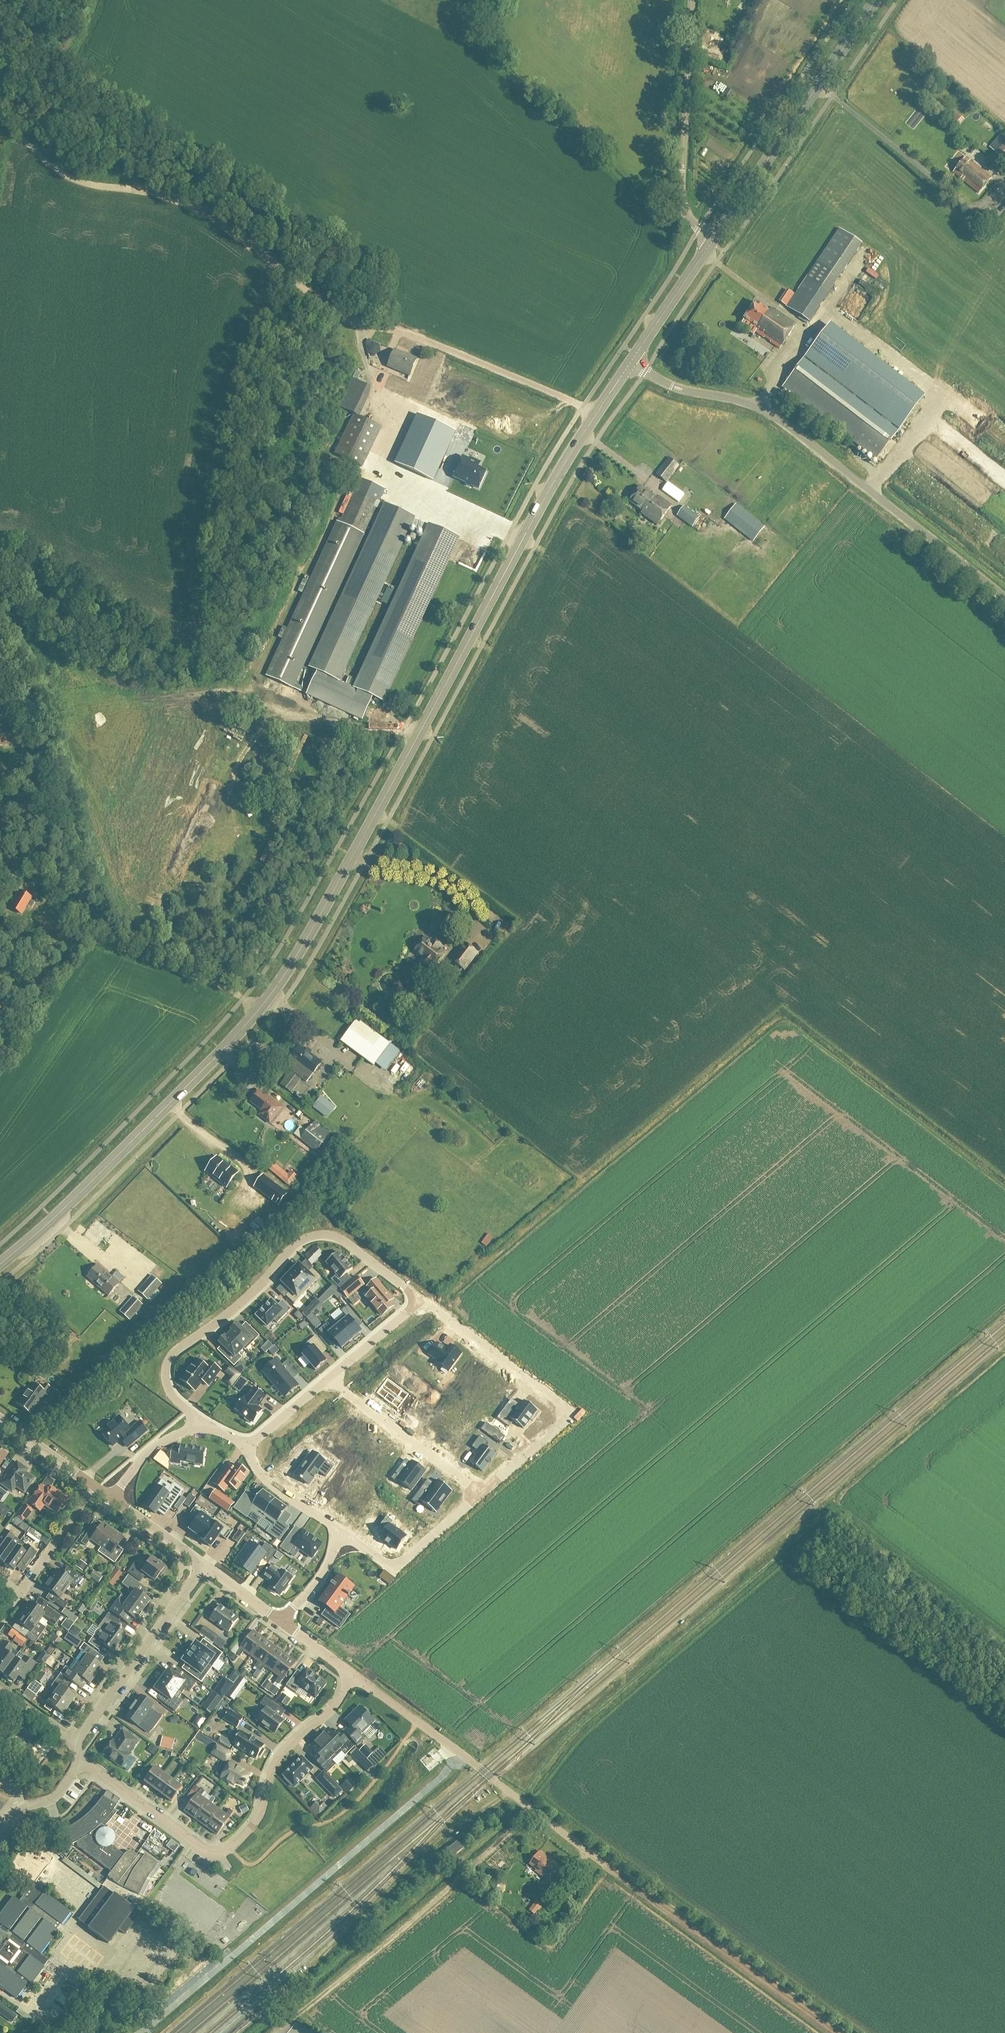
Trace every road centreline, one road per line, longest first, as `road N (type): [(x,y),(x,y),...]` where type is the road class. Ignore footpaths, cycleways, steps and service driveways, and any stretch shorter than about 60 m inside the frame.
road 1 (secondary): [(0,1264),(253,1017),(313,935),(583,435)]
road 2 (track): [(583,407),(411,334),(347,318),(197,208),(61,172),(0,116)]
road 3 (unclassified): [(1004,597),(768,412),(681,390),(633,362)]
road 4 (residential): [(79,1762),(217,1855),(258,1823),(280,1757),(356,1678)]
road 5 (residential): [(421,1298),(335,1236),(304,1238),(251,1293),(168,1360),(168,1386),(200,1421)]
road 6 (track): [(535,1809),(277,2032)]
road 7 (track): [(833,2032),(569,1836)]
road 8 (residential): [(480,1494),(572,1413),(421,1298)]
road 9 (secondary): [(712,244),(875,0)]
road 10 (unclassified): [(712,244),(683,202),(681,181),(691,0)]
road 11 (residential): [(76,1745),(205,1565)]
road 12 (residential): [(327,1379),(480,1494)]
road 13 (residential): [(340,1529),(395,1570),(480,1494)]
road 14 (track): [(253,1017),(234,986),(98,933)]
road 15 (residential): [(496,1782),(356,1678)]
road 16 (secondary): [(633,362),(712,244)]
road 17 (residential): [(111,1498),(0,1416)]
road 18 (residential): [(246,1446),(278,1489),(340,1529)]
road 19 (residential): [(327,1379),(421,1298)]
road 20 (residential): [(111,1498),(146,1452),(200,1421)]

